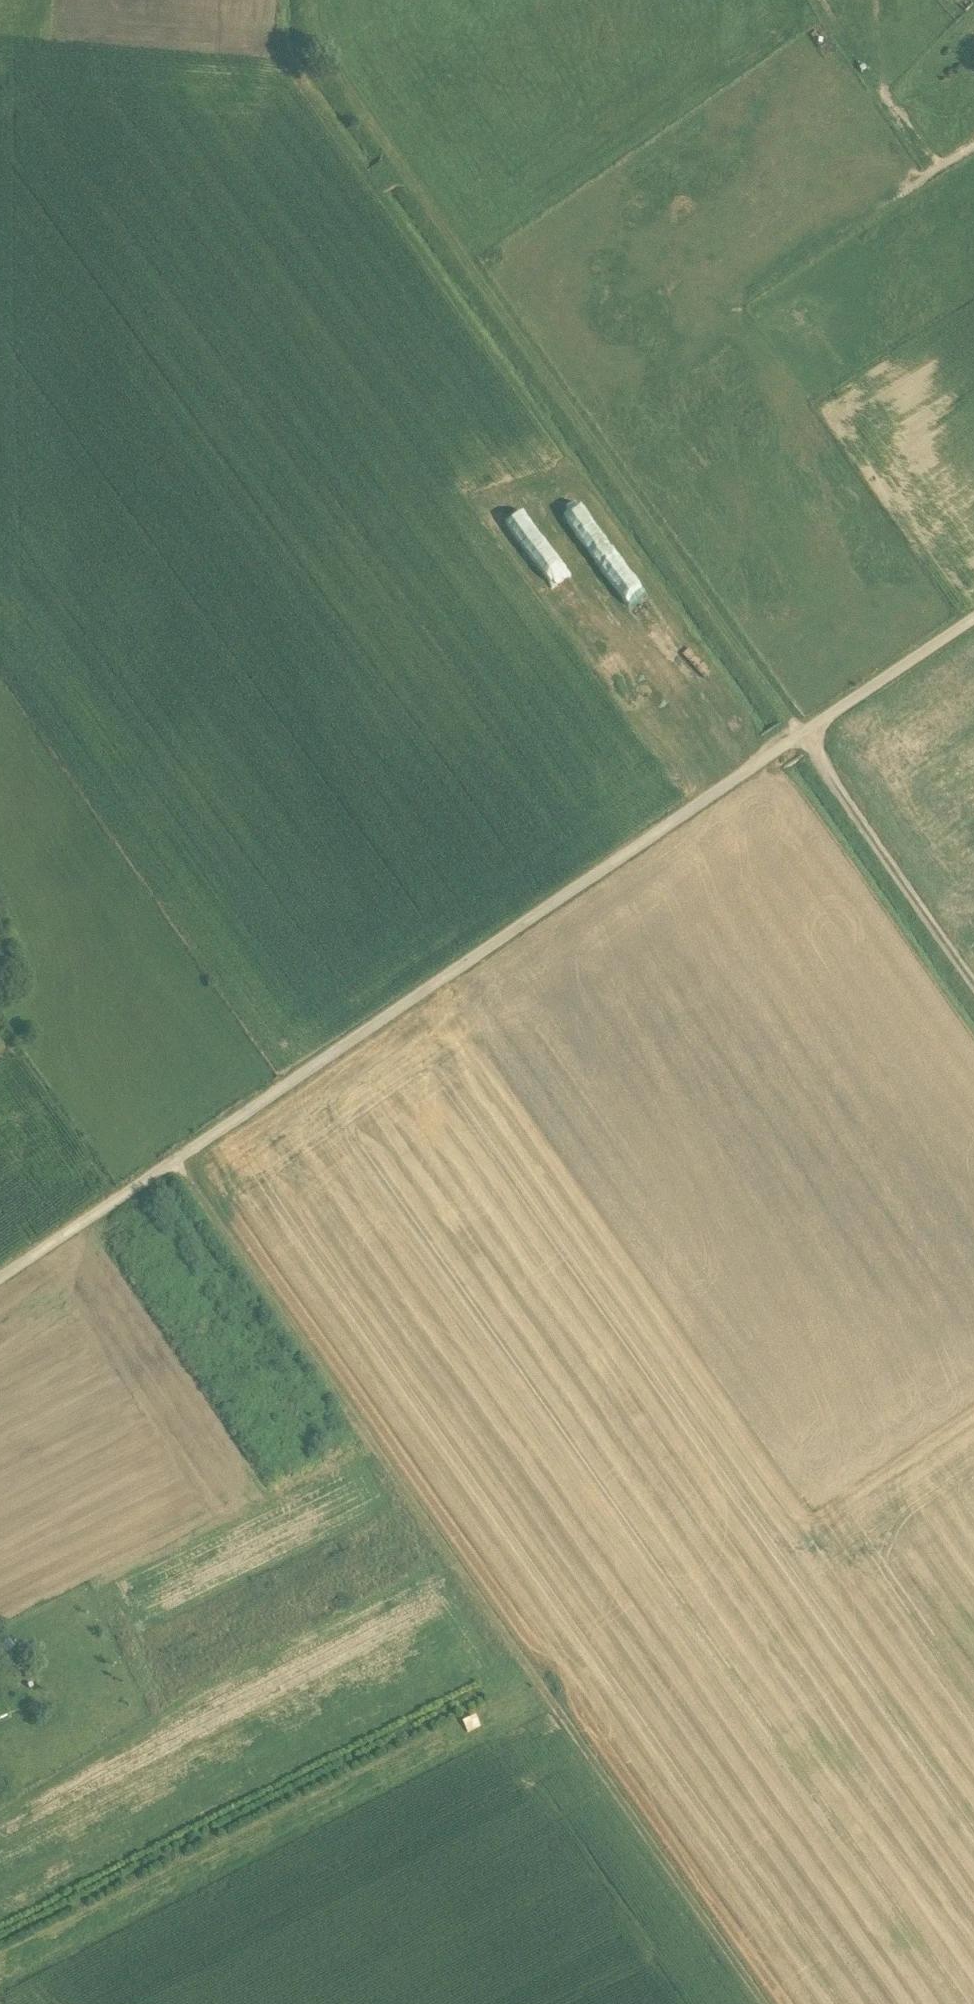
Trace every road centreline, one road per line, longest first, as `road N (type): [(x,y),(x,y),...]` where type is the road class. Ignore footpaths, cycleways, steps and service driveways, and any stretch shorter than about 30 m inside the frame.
road 1 (track): [(973,982),(323,53),(314,0)]
road 2 (track): [(973,619),(0,1277)]
road 3 (track): [(771,2003),(183,1153)]

